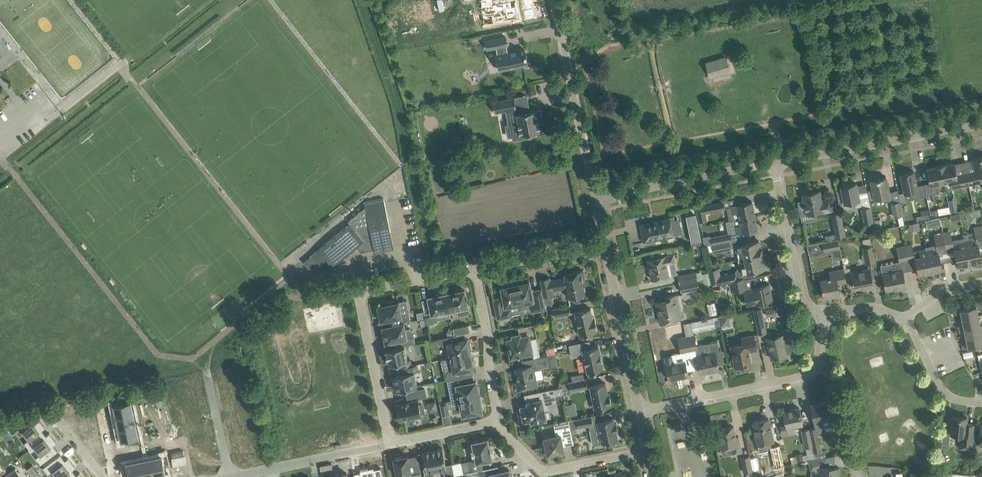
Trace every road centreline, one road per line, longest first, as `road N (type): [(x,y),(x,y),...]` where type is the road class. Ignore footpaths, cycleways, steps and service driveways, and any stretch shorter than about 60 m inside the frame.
road 1 (residential): [(389,443),(362,295),(477,268)]
road 2 (residential): [(640,411),(806,377),(819,366),(821,316)]
road 3 (residential): [(775,161),(981,123)]
road 4 (residential): [(595,198),(775,161)]
road 5 (residential): [(640,411),(604,242)]
road 6 (residential): [(648,452),(546,472),(500,421)]
road 7 (unclassified): [(587,161),(552,0)]
road 8 (residential): [(821,316),(802,282),(775,161)]
road 9 (residential): [(231,476),(389,443)]
road 10 (residential): [(500,421),(477,268)]
road 11 (residential): [(477,268),(604,242)]
road 12 (residential): [(901,324),(945,392),(981,403)]

